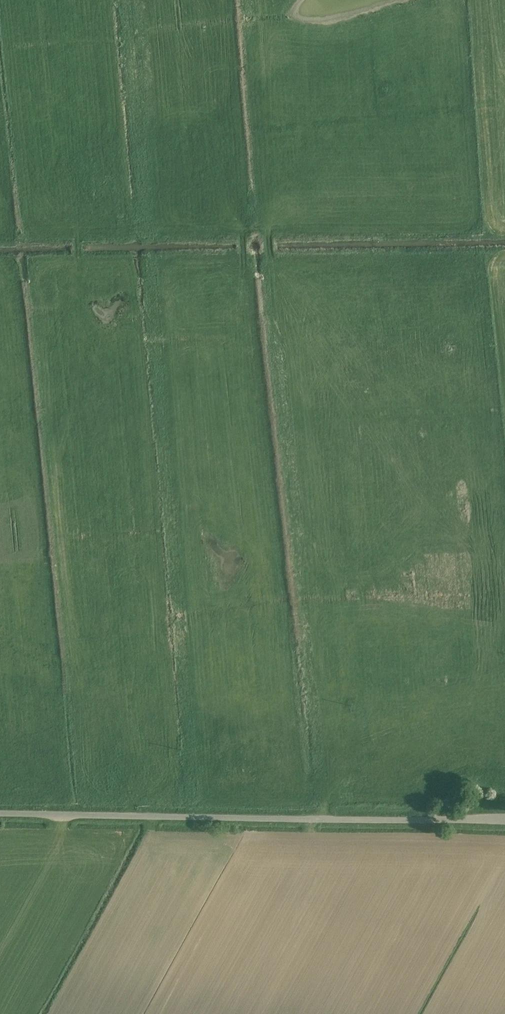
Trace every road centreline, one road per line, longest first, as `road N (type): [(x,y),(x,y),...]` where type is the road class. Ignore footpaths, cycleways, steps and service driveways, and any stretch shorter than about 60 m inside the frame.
road 1 (unclassified): [(504,820),(0,816)]

